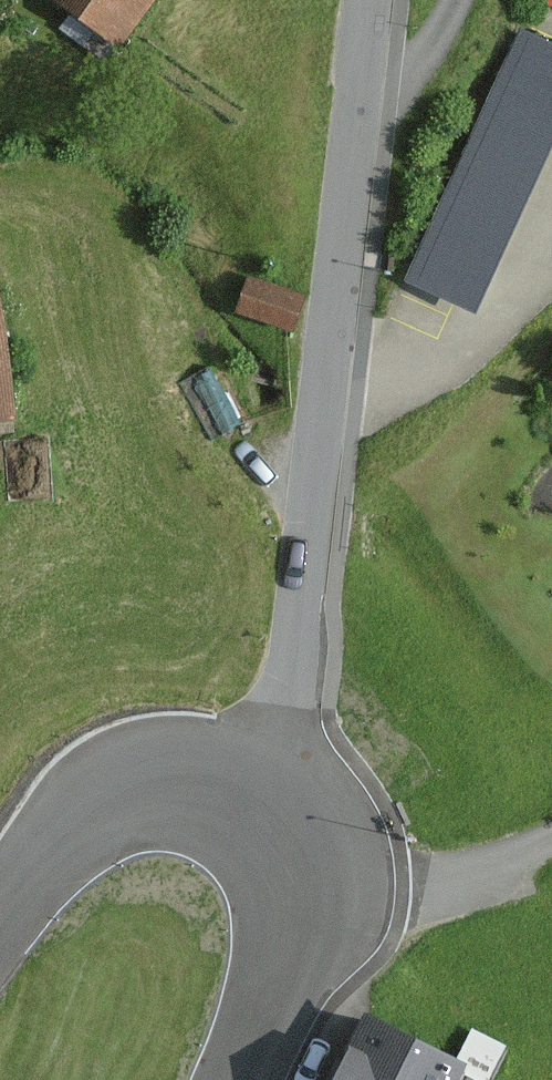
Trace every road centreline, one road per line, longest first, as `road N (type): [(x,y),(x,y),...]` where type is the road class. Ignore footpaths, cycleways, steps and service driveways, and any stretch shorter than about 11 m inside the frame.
road 1 (unclassified): [(374,0),(327,542),(301,659),(250,793)]
road 2 (primary): [(250,793),(206,775),(170,774),(112,796),(74,827),(0,918)]
road 3 (residential): [(312,904),(425,883),(551,838)]
road 4 (primary): [(243,1079),(284,995),(312,904)]
road 5 (primary): [(312,904),(304,855),(250,793)]

